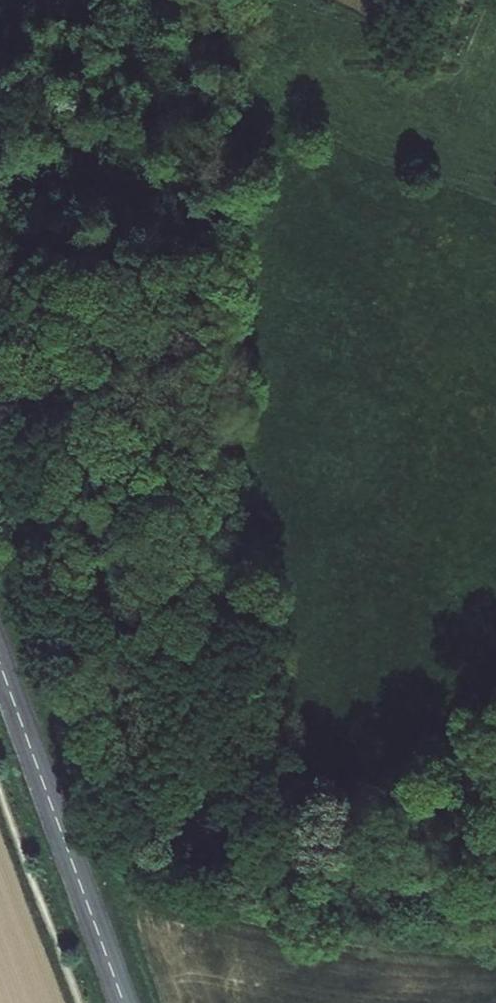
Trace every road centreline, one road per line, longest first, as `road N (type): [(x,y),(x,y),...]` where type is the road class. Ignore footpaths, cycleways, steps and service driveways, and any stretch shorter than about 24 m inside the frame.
road 1 (secondary): [(0,659),(124,1002)]

